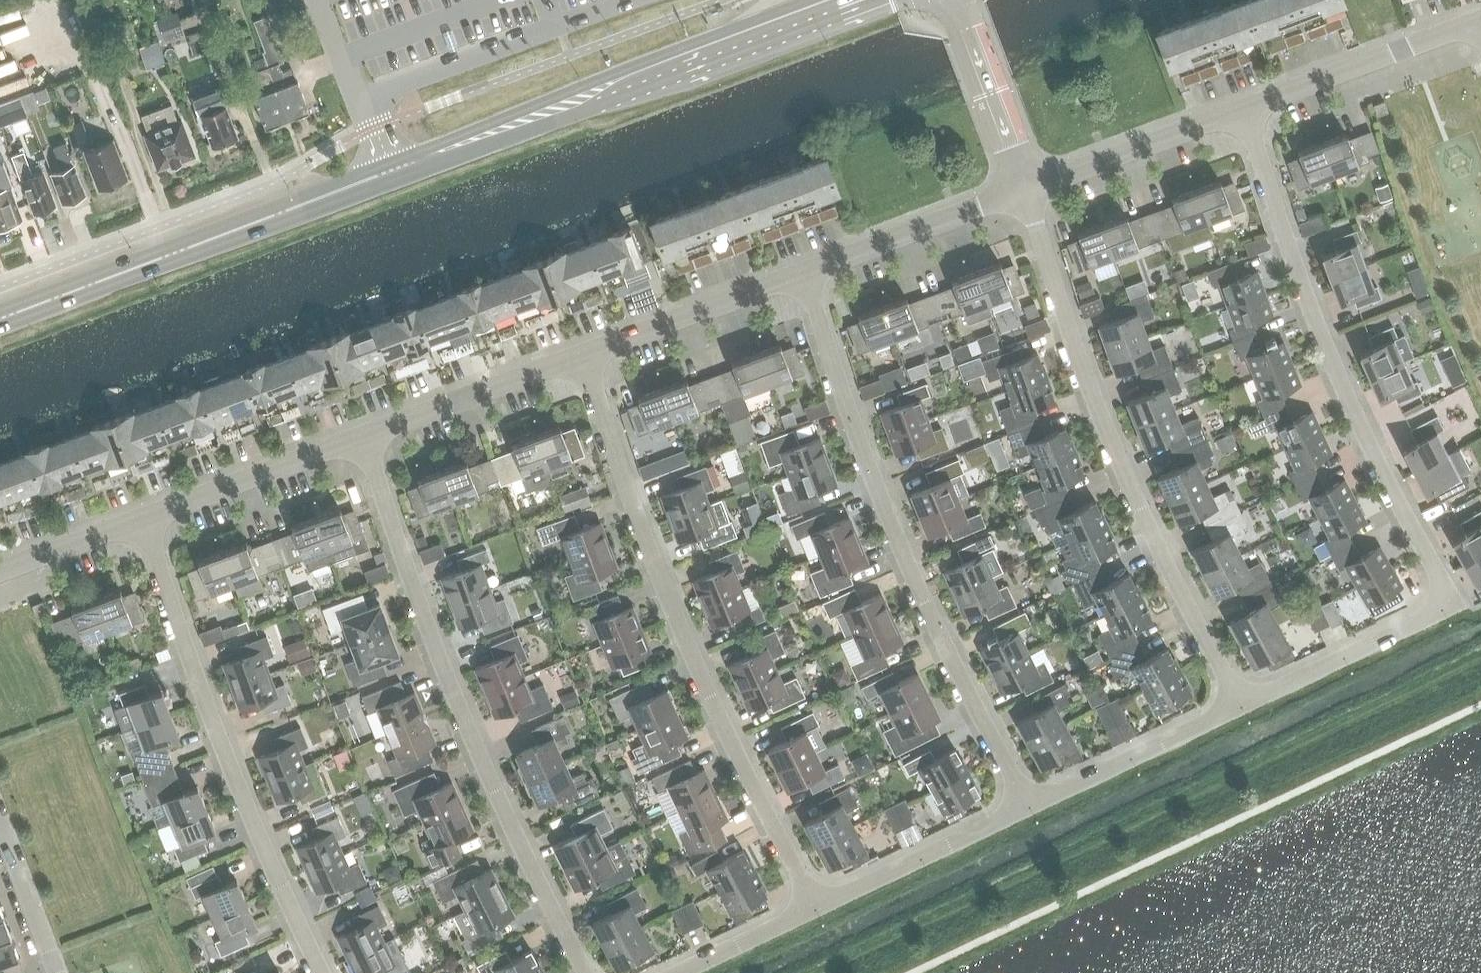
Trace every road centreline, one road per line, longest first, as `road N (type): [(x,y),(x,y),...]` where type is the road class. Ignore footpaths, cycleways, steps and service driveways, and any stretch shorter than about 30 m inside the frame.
road 1 (residential): [(1244,111),(1323,346),(1441,589),(1430,616),(1237,705)]
road 2 (residential): [(815,907),(674,614),(580,355)]
road 3 (residential): [(583,972),(494,791),(362,437)]
road 4 (residential): [(1027,805),(923,602),(805,272)]
road 5 (residential): [(1237,705),(1138,508),(1021,192)]
road 6 (residential): [(322,972),(242,795),(142,516)]
road 7 (primary): [(391,170),(842,0)]
road 8 (primary): [(0,317),(391,170)]
road 9 (residential): [(1244,111),(1480,25)]
road 10 (residential): [(580,355),(805,272)]
road 11 (residential): [(1021,192),(1244,111)]
road 12 (residential): [(1027,805),(815,907)]
road 13 (residential): [(142,516),(362,437)]
road 14 (residential): [(362,437),(580,355)]
road 15 (residential): [(1237,705),(1027,805)]
road 16 (residential): [(805,272),(1021,192)]
road 17 (unclassified): [(316,0),(391,170)]
road 18 (residential): [(0,820),(55,972)]
road 19 (residential): [(815,907),(676,972)]
road 20 (residential): [(0,571),(142,516)]

